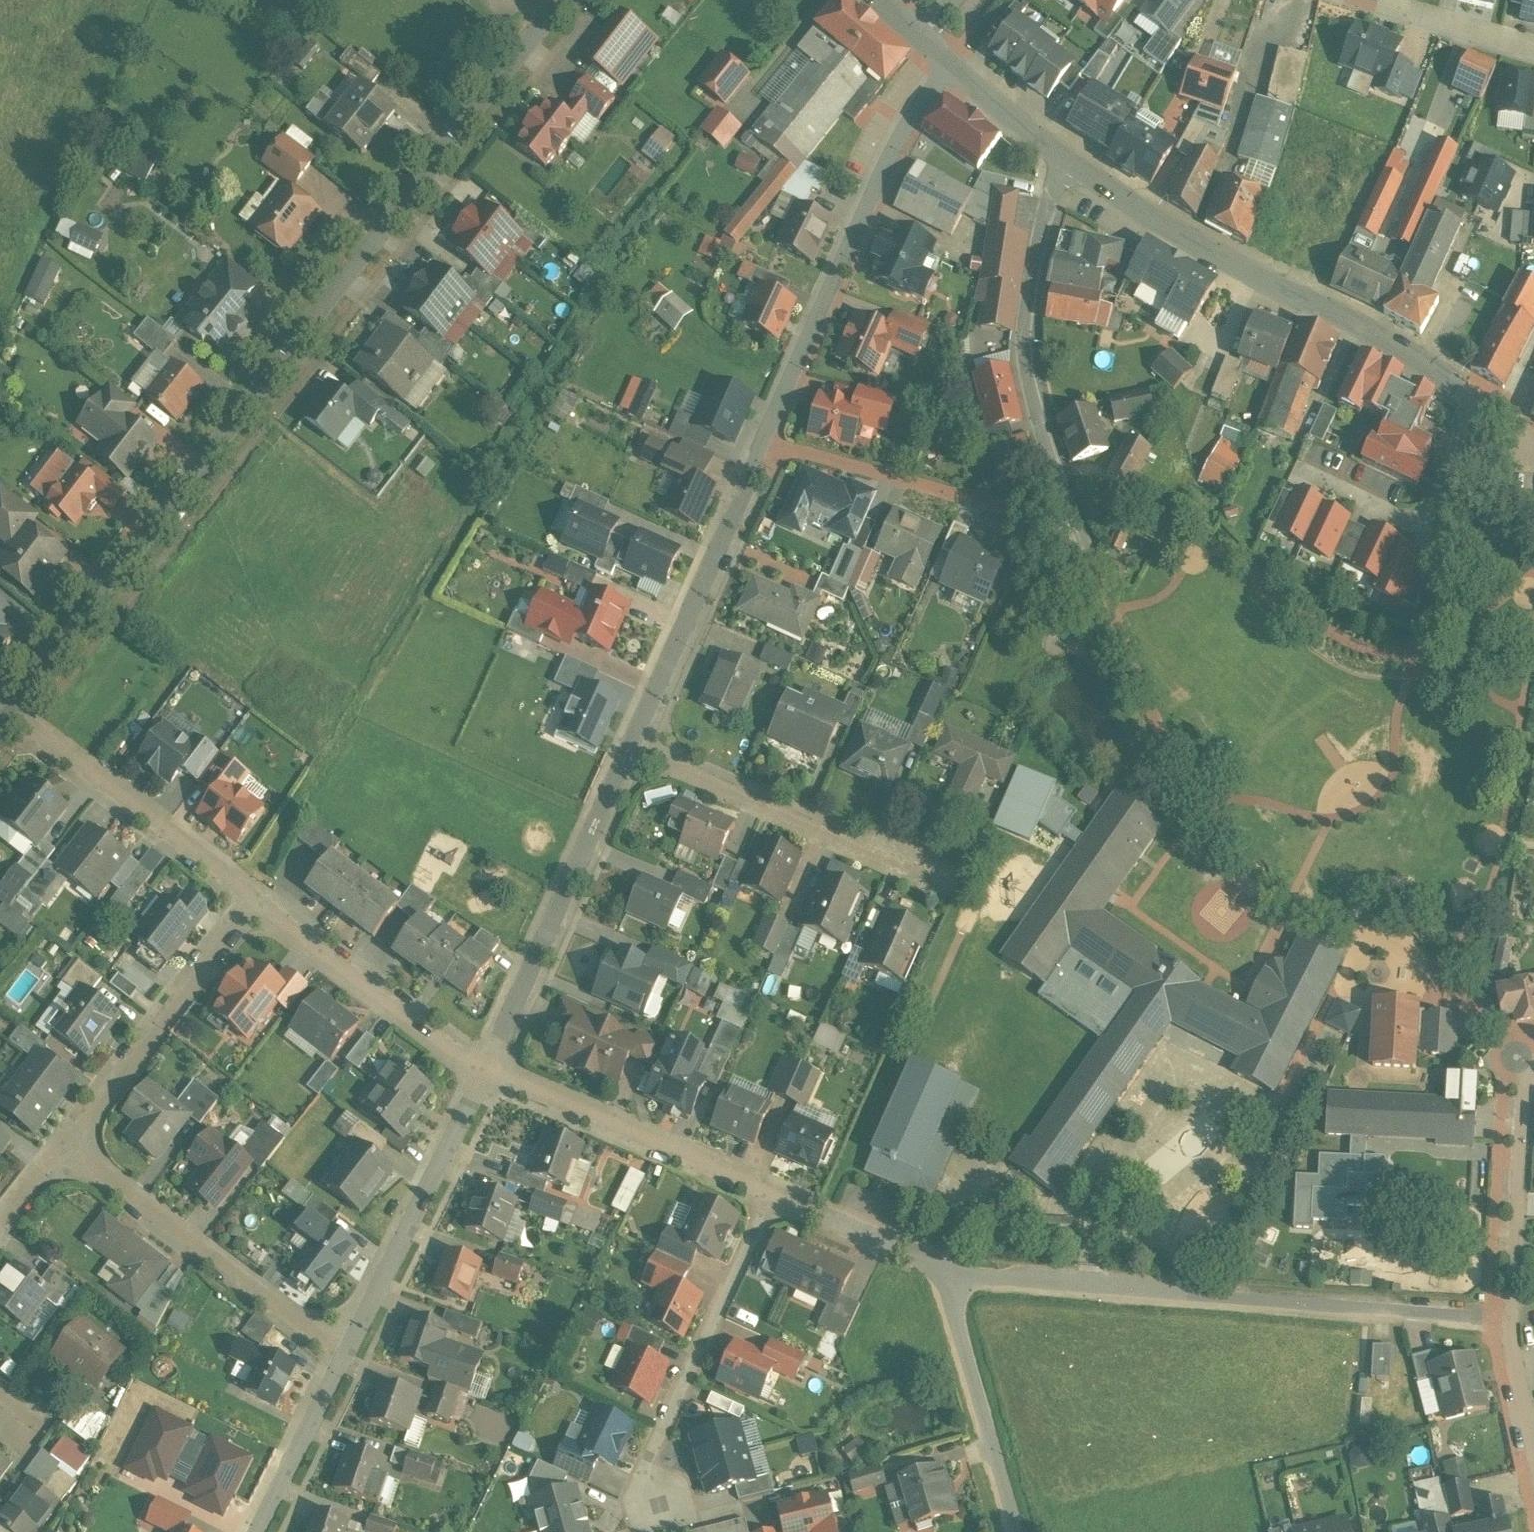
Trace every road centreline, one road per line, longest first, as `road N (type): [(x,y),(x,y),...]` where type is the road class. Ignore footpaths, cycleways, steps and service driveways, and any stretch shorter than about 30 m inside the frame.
road 1 (tertiary): [(574,0),(10,708)]
road 2 (residential): [(956,1269),(1511,1310)]
road 3 (residential): [(955,66),(871,216),(769,443)]
road 4 (residential): [(1429,364),(1274,286),(1070,165)]
road 5 (residential): [(1070,165),(1033,295),(1031,361),(1089,549)]
road 6 (residential): [(641,739),(489,1070)]
road 7 (residential): [(67,1141),(344,1357)]
road 8 (residential): [(776,1201),(652,1462),(665,1508)]
road 9 (residential): [(769,443),(641,739)]
road 10 (residential): [(489,1070),(344,1357)]
road 11 (residential): [(10,708),(266,895)]
road 12 (residential): [(266,895),(67,1141)]
road 13 (residential): [(489,1070),(776,1201)]
road 14 (residential): [(918,863),(641,739)]
road 15 (residential): [(266,895),(489,1070)]
road 16 (residential): [(956,1269),(955,1317),(1019,1531)]
road 17 (residential): [(1005,509),(769,443)]
road 18 (residential): [(1533,1071),(1517,1145),(1511,1310)]
road 19 (residential): [(344,1357),(258,1531)]
road 20 (residential): [(776,1201),(956,1269)]
road 21 (residential): [(1364,0),(1533,52)]
road 22 (residential): [(1070,165),(955,66)]
road 23 (residential): [(1511,1310),(1533,1443)]
road 24 (residential): [(1533,443),(1429,364)]

